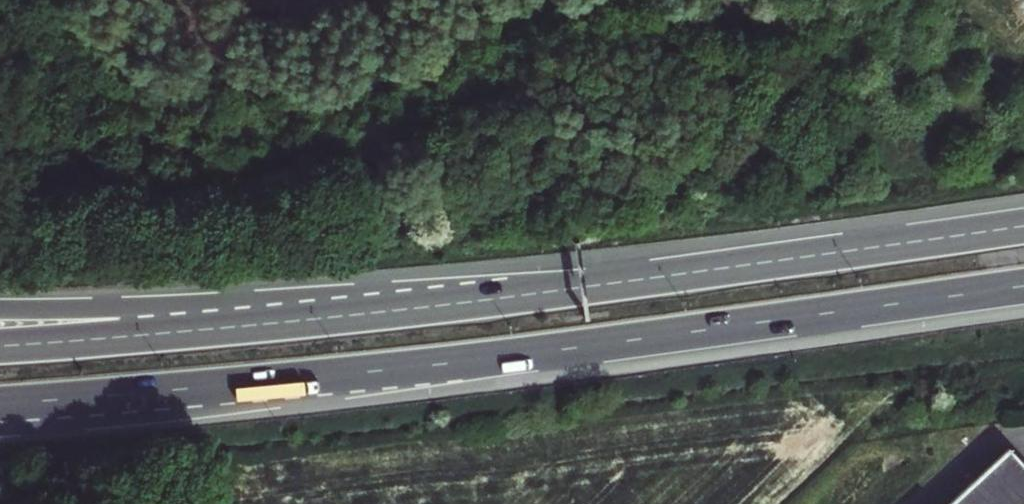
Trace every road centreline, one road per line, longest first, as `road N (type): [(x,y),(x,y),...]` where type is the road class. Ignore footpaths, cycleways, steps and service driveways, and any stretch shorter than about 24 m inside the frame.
road 1 (motorway): [(96,401),(588,348),(1023,287)]
road 2 (motorway): [(705,271),(313,321),(0,347)]
road 3 (motorway): [(705,271),(176,306),(0,308)]
road 4 (motorway): [(1023,226),(705,271)]

